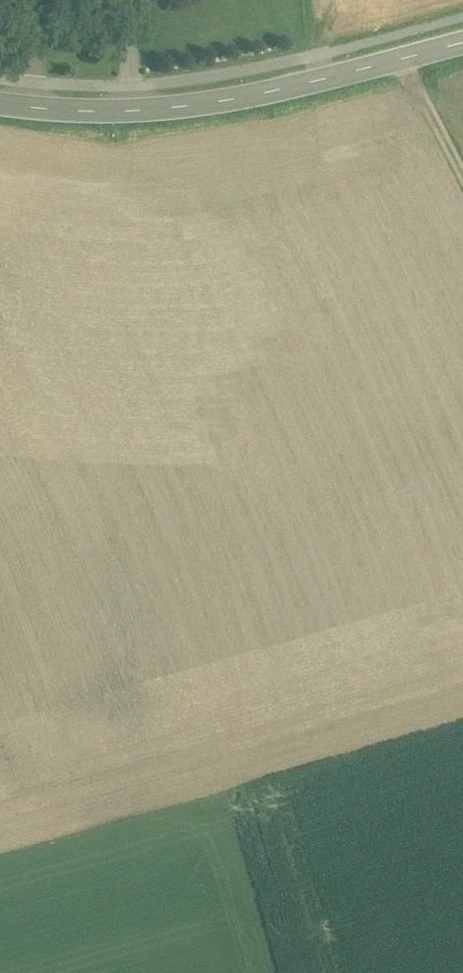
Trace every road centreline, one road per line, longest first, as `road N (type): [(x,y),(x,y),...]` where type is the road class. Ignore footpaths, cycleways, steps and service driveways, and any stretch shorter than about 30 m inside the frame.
road 1 (tertiary): [(0,104),(111,114),(203,105),(462,47)]
road 2 (track): [(407,60),(462,173)]

